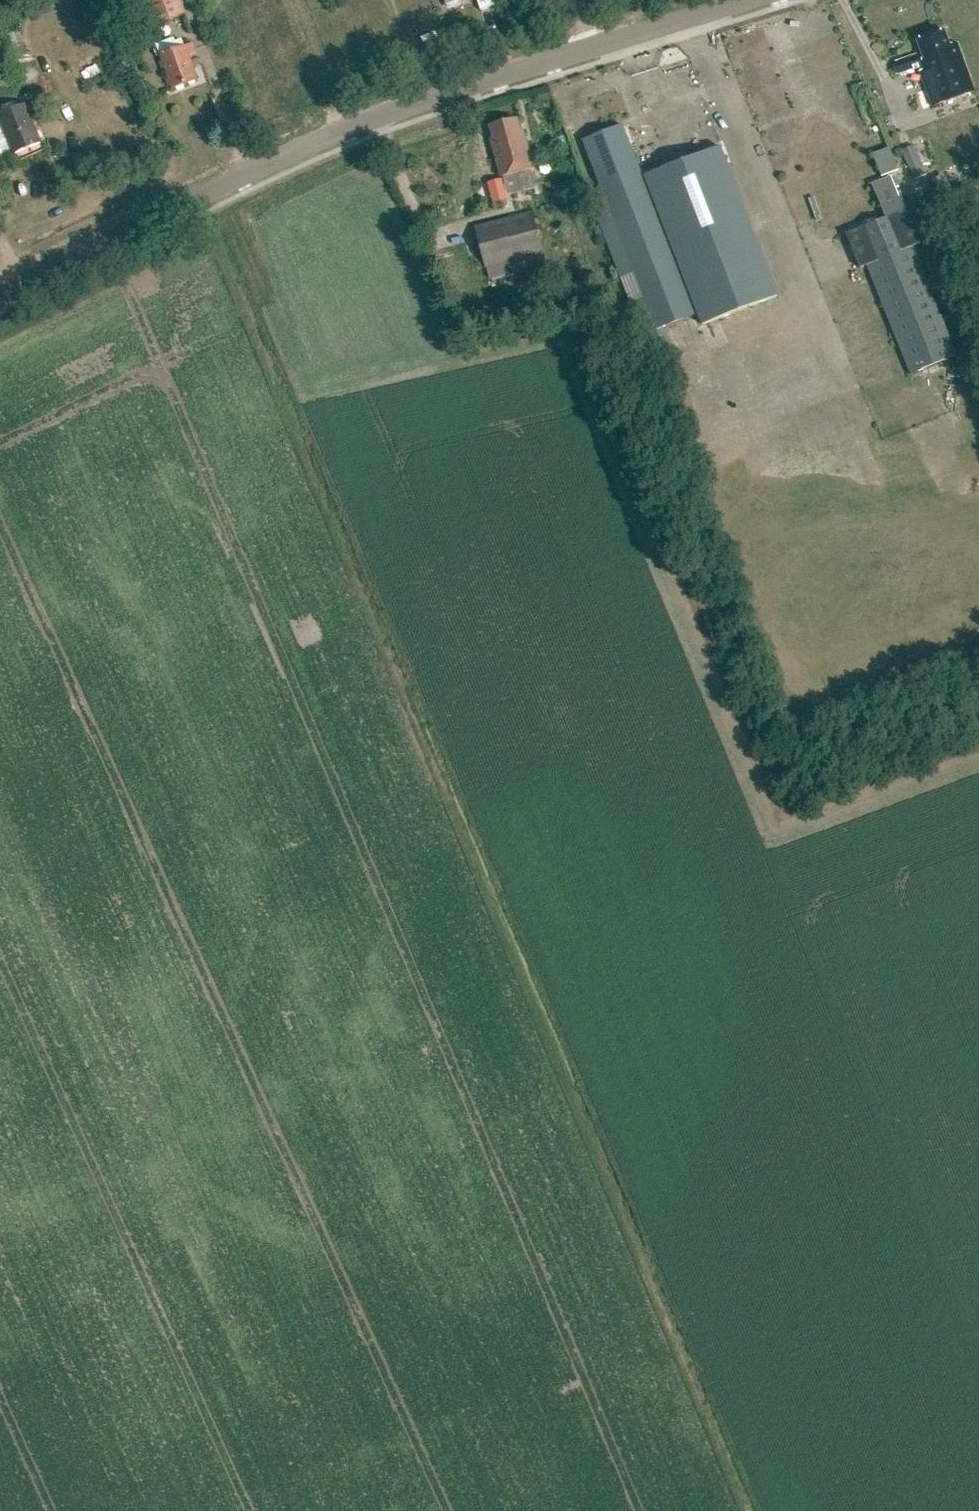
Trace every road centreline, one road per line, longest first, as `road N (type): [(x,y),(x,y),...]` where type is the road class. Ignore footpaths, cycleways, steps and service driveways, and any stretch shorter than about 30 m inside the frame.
road 1 (unclassified): [(0,295),(364,121),(747,0)]

